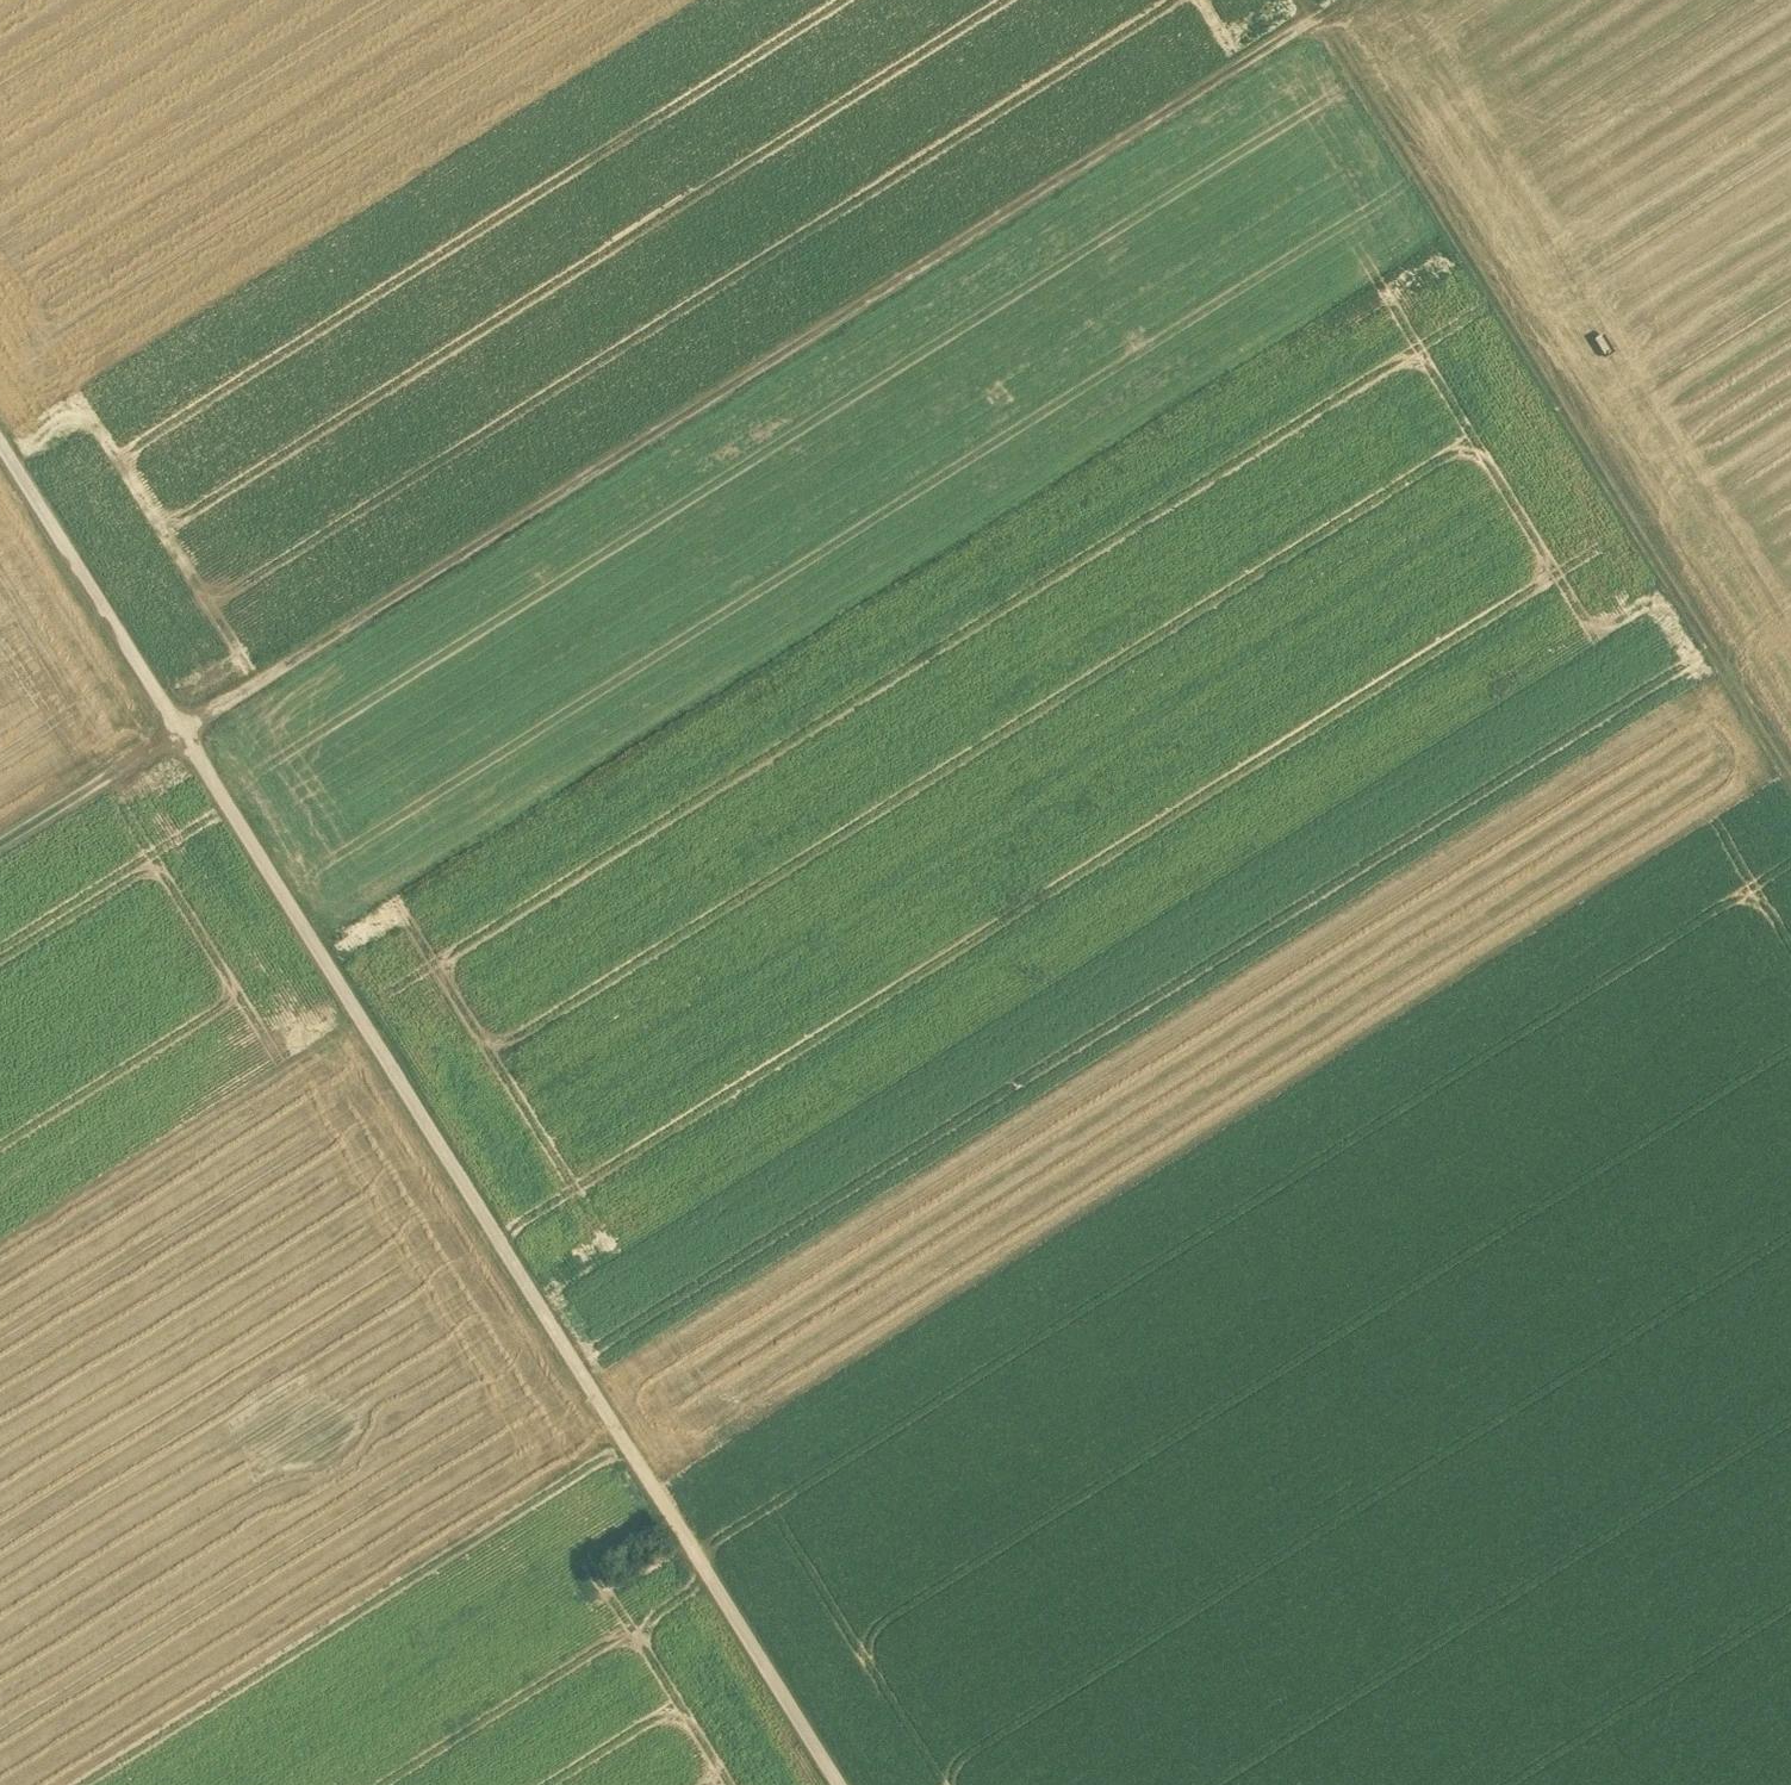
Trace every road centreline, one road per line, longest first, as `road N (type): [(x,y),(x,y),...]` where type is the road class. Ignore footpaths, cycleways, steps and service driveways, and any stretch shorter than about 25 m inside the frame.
road 1 (track): [(0,438),(843,1784)]
road 2 (track): [(1344,0),(0,845)]
road 3 (track): [(1790,768),(1309,0)]

